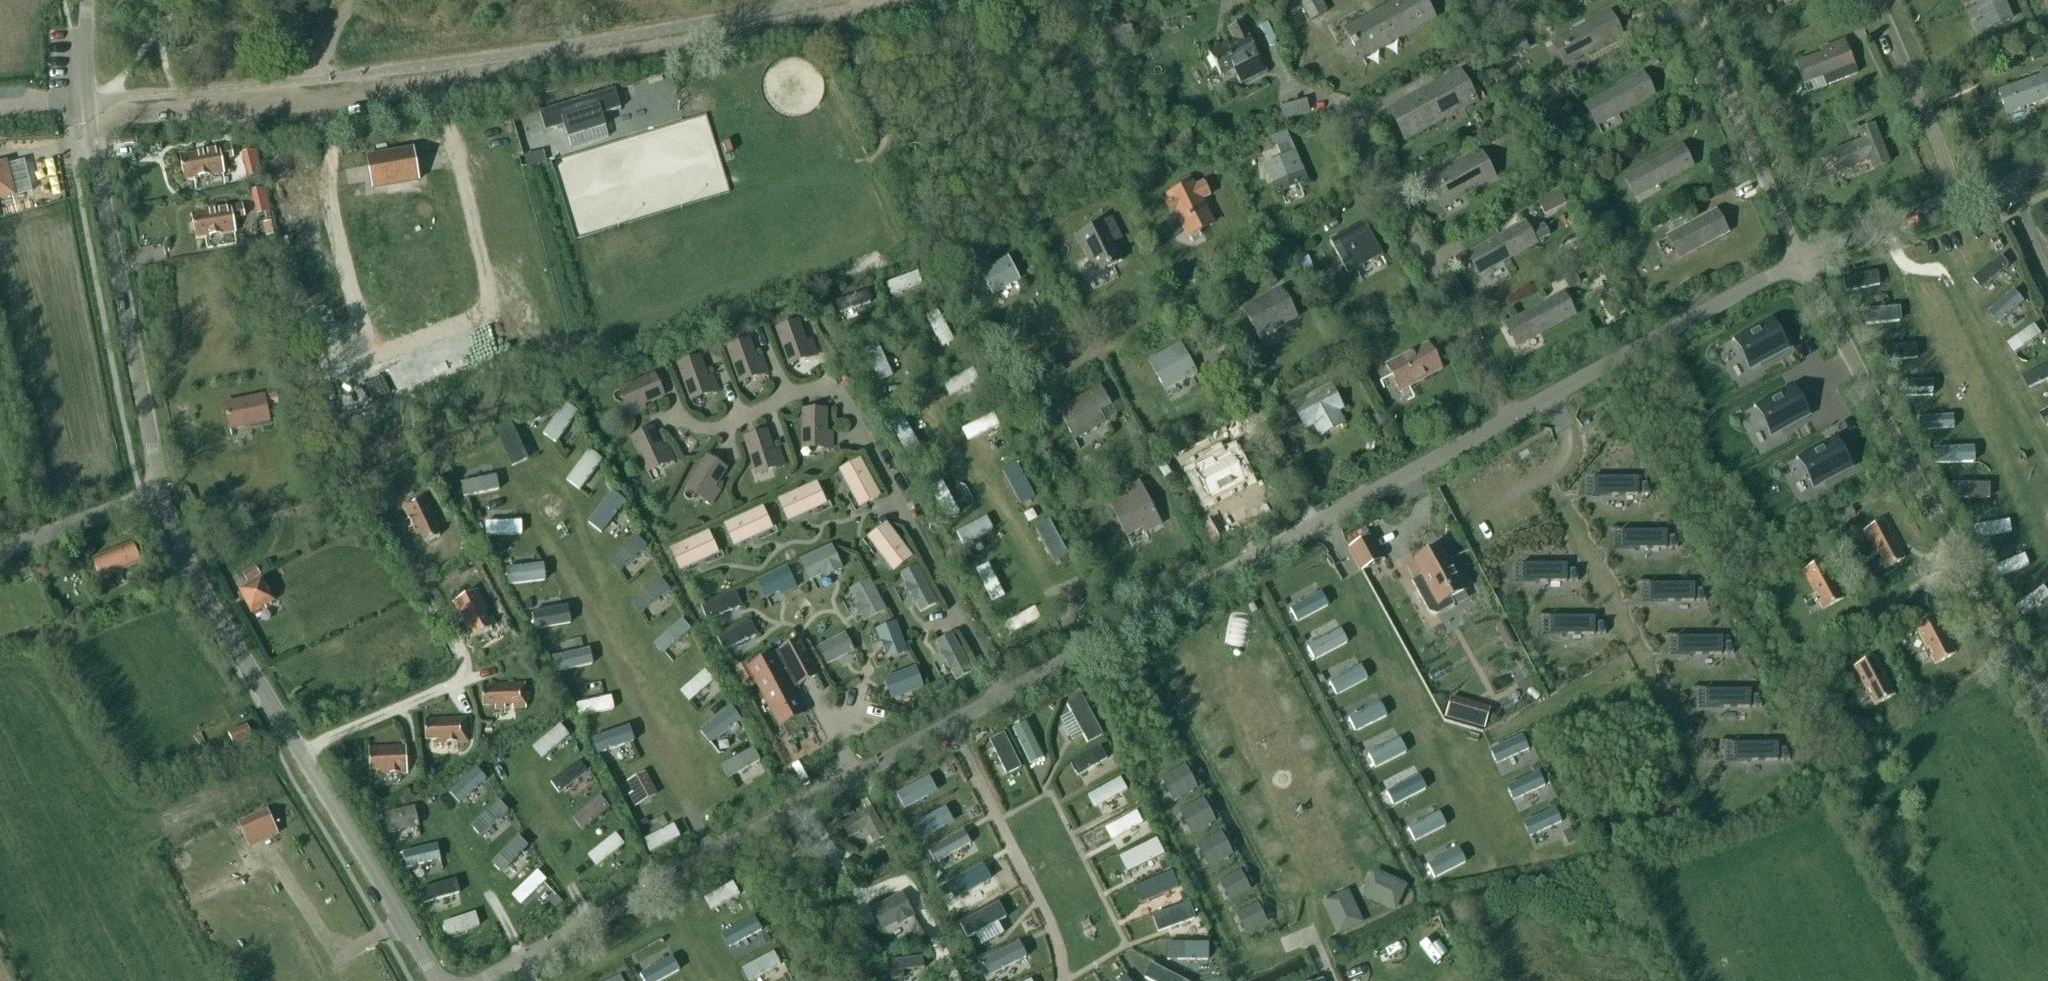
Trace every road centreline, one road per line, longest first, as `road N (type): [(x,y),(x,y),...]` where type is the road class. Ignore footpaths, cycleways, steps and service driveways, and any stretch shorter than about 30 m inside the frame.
road 1 (track): [(934,0),(286,102),(87,118)]
road 2 (unclassified): [(481,980),(1001,690)]
road 3 (residential): [(1001,690),(841,391),(821,387),(710,429),(683,419),(665,378)]
road 4 (unclassified): [(2047,715),(1802,259)]
road 5 (unclassified): [(161,493),(84,101),(87,0)]
road 6 (residential): [(1312,525),(1192,309),(1168,304),(1094,342)]
road 7 (unclassified): [(1001,690),(1312,525)]
road 8 (residential): [(1511,417),(1352,111)]
road 9 (residential): [(301,751),(458,681),(464,671),(461,647),(401,535)]
road 10 (unclassified): [(1511,417),(1802,259)]
road 11 (unclassified): [(301,751),(192,570),(161,493)]
road 12 (unclassified): [(1802,259),(1692,0)]
road 13 (unclassified): [(436,980),(301,751)]
road 14 (unclassified): [(1312,525),(1511,417)]
road 15 (residential): [(1959,198),(1881,0)]
road 16 (unclassified): [(0,550),(161,493)]
road 17 (track): [(843,15),(884,128),(880,147),(856,166)]
road 18 (unclassified): [(1802,259),(1959,198)]

